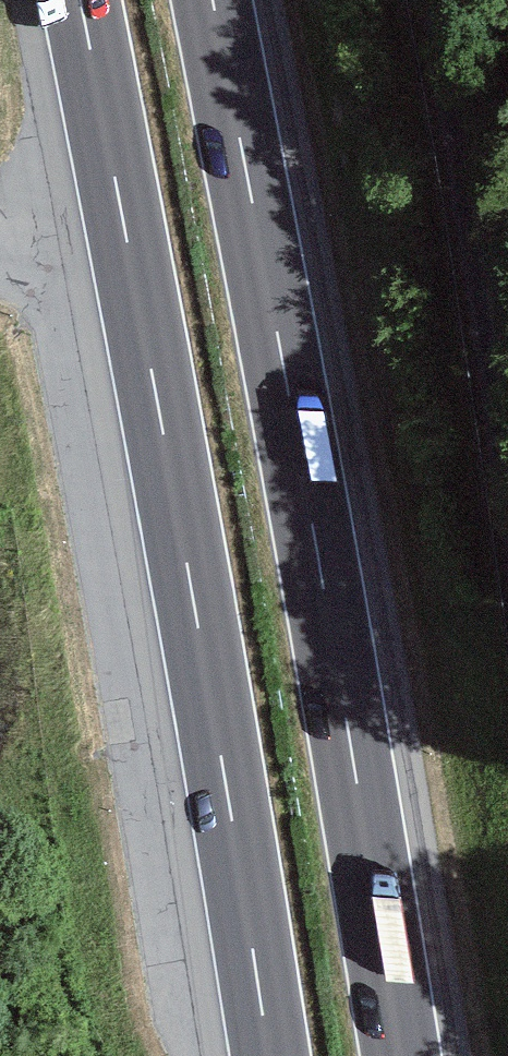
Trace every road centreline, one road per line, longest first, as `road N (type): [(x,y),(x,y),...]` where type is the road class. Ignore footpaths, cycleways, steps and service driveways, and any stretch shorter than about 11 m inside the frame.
road 1 (motorway): [(80,0),(192,593),(268,1055)]
road 2 (motorway): [(400,1055),(320,572),(212,0)]
road 3 (unclassified): [(507,362),(437,0)]

